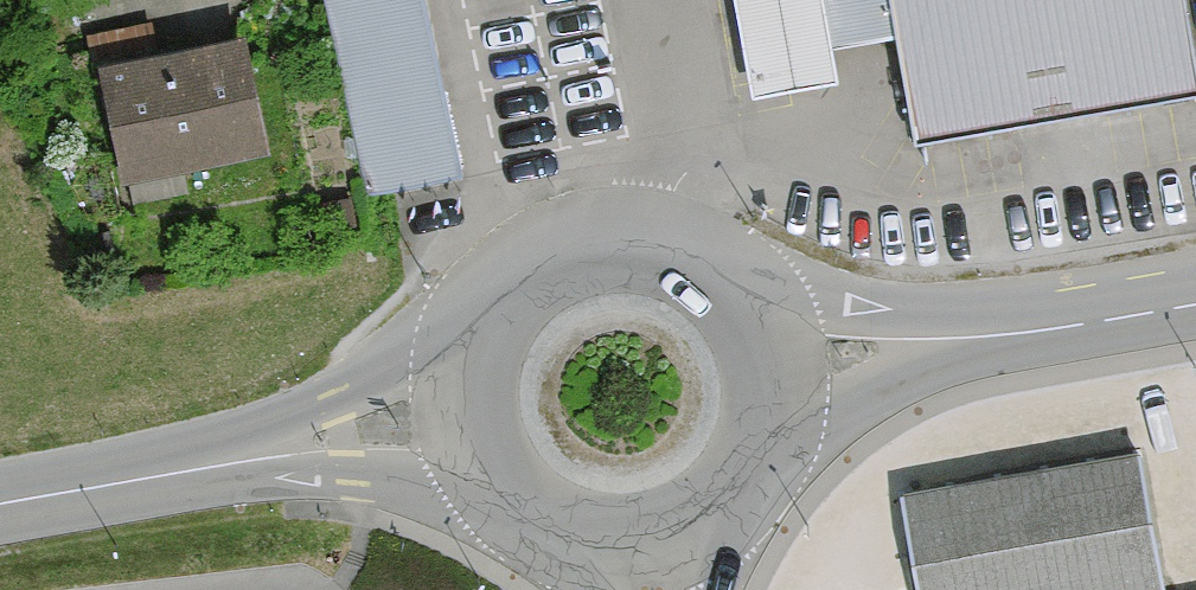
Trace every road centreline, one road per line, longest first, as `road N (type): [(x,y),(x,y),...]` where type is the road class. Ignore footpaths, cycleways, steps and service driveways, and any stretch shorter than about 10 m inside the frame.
road 1 (secondary): [(779,364),(764,320),(736,283),(699,256),(656,240),(604,239),(555,254),(513,285),(484,327),(470,377),(473,429)]
road 2 (secondary): [(0,504),(343,443),(473,429)]
road 3 (secondary): [(779,364),(1195,306)]
road 4 (secondary): [(651,547),(698,531),(738,501),(766,461),(781,413),(779,364)]
road 5 (secondary): [(473,429),(491,472),(520,508),(559,534),(604,547),(651,547)]

